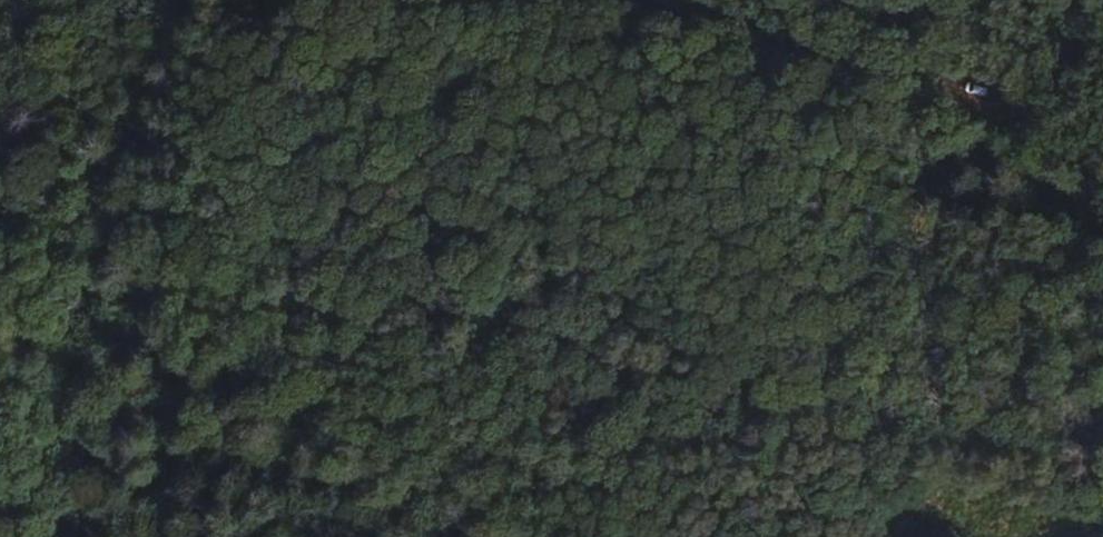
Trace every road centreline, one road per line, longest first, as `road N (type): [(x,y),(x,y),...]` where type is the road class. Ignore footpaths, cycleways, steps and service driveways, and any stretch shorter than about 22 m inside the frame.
road 1 (track): [(1102,171),(597,0)]

